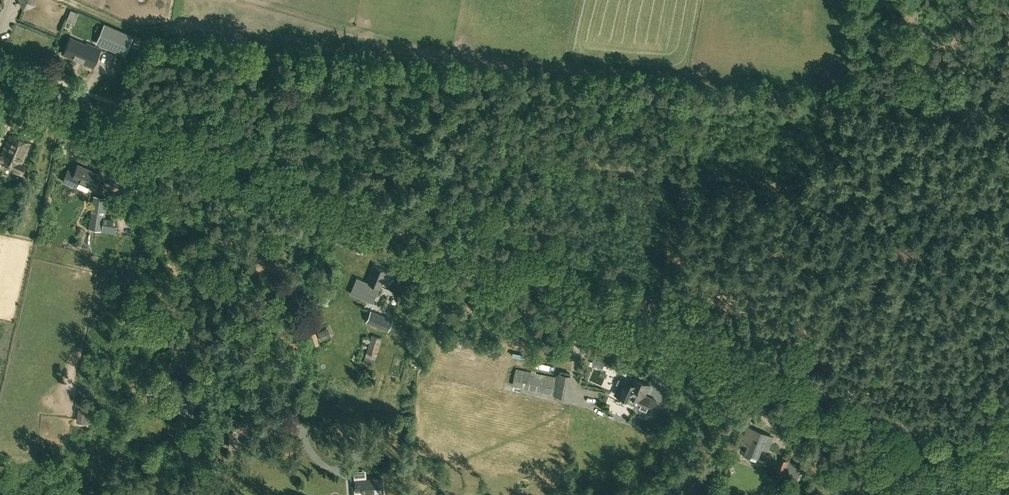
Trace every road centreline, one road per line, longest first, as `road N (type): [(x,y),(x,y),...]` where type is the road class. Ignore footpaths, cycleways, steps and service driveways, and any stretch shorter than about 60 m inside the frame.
road 1 (unclassified): [(967,456),(0,70)]

